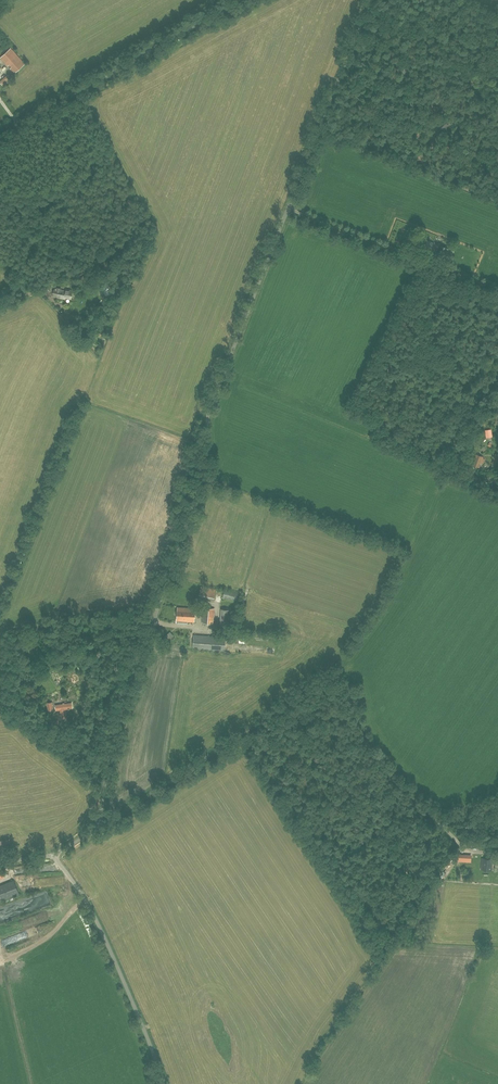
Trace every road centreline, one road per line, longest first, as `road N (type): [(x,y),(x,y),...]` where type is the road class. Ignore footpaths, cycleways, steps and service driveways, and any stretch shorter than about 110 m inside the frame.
road 1 (unclassified): [(55,855),(101,827),(121,726),(204,473),(209,408),(368,0)]
road 2 (unclassified): [(0,132),(233,0)]
road 3 (unclassified): [(166,1083),(85,898),(55,855)]

